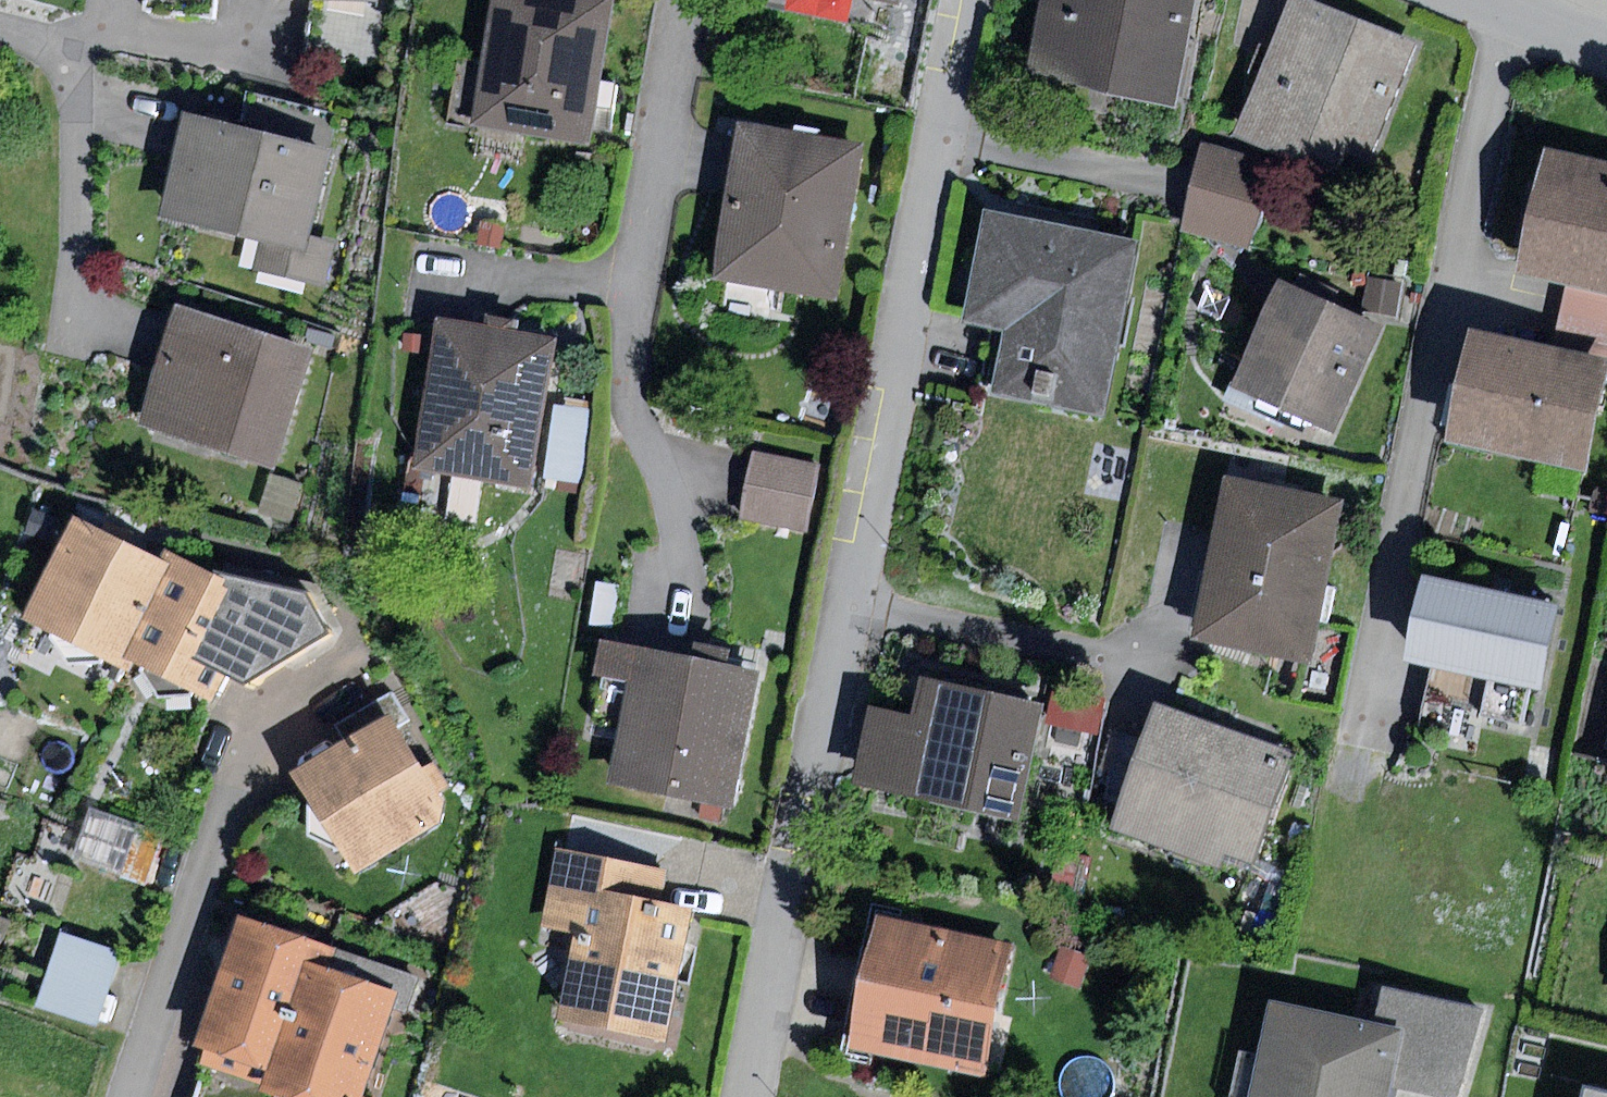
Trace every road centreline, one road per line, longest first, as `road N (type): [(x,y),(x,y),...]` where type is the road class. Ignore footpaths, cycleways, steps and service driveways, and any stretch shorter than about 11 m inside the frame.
road 1 (residential): [(968,0),(857,603),(746,1096)]
road 2 (residential): [(131,1096),(237,772)]

